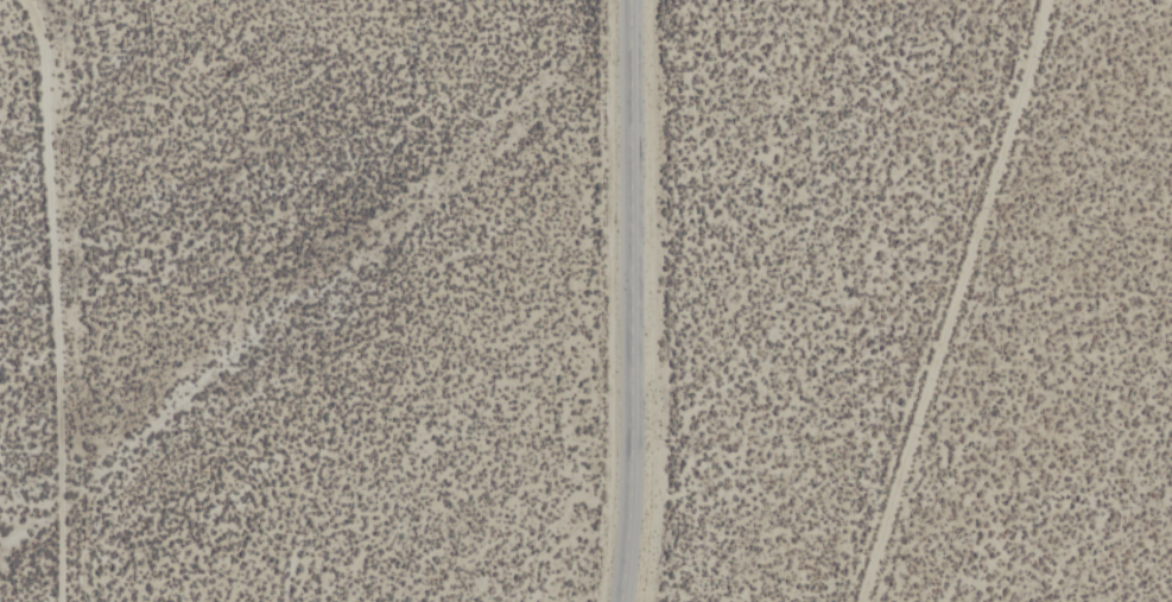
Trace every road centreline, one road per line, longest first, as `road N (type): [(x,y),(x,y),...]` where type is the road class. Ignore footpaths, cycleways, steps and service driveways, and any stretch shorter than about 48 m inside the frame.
road 1 (track): [(868,601),(1055,0)]
road 2 (track): [(31,0),(47,30),(52,75),(70,601)]
road 3 (tertiary): [(631,0),(631,532),(623,601)]

